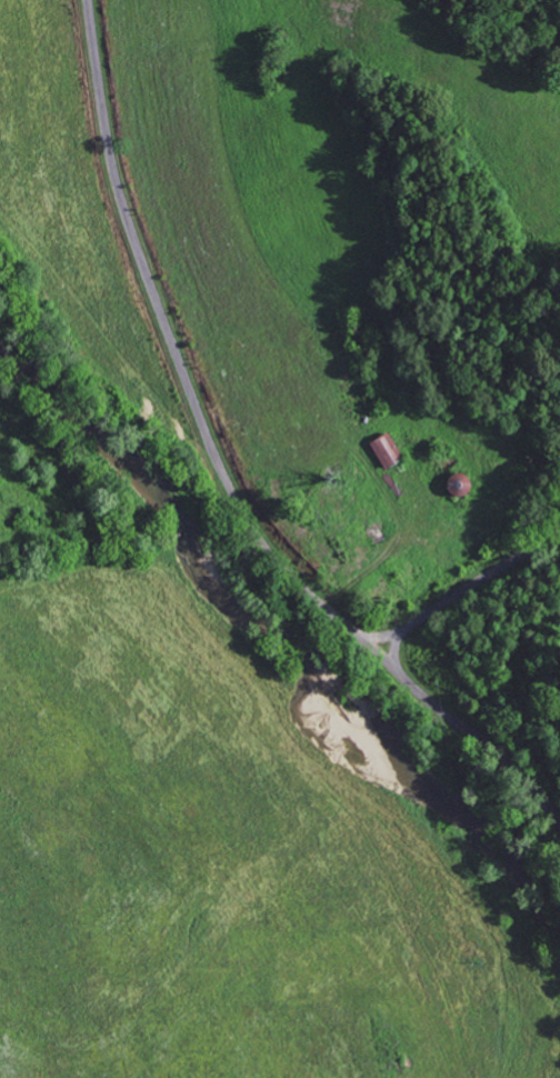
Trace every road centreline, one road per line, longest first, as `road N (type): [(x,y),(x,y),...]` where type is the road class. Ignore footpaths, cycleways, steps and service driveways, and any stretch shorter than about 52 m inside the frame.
road 1 (residential): [(230,487),(130,229),(89,0)]
road 2 (residential): [(559,823),(503,757),(310,592),(268,547),(230,487)]
road 3 (residential): [(559,465),(412,382),(239,353),(181,369)]
road 4 (residential): [(0,545),(120,537),(230,487)]
road 5 (residential): [(379,652),(504,566),(559,539)]

